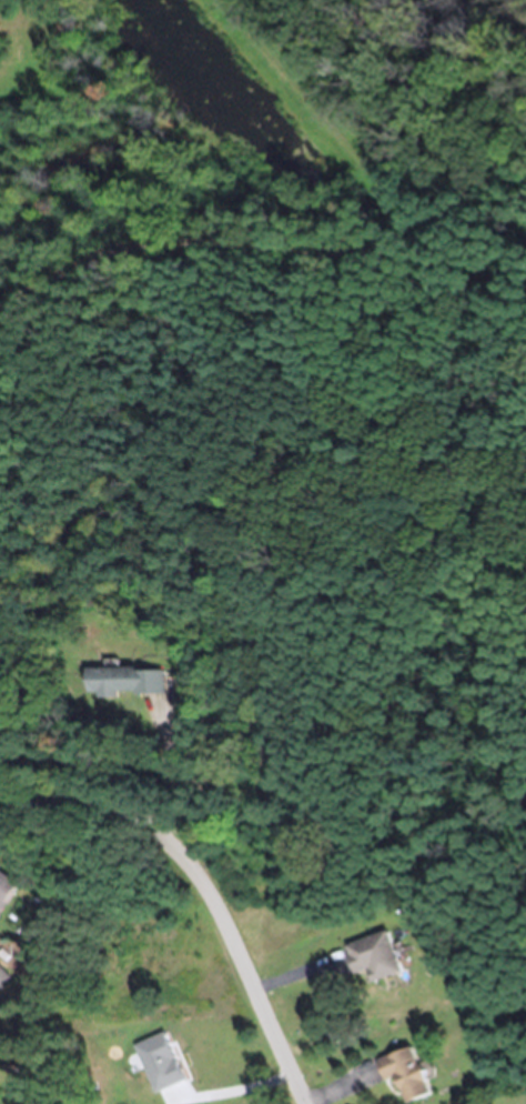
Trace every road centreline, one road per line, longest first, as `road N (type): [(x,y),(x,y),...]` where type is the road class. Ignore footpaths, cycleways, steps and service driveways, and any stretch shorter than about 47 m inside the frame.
road 1 (residential): [(302,1103),(223,924),(175,856),(141,827),(102,812),(0,801)]
road 2 (residential): [(425,235),(364,254),(320,257),(156,245),(111,257),(0,307)]

